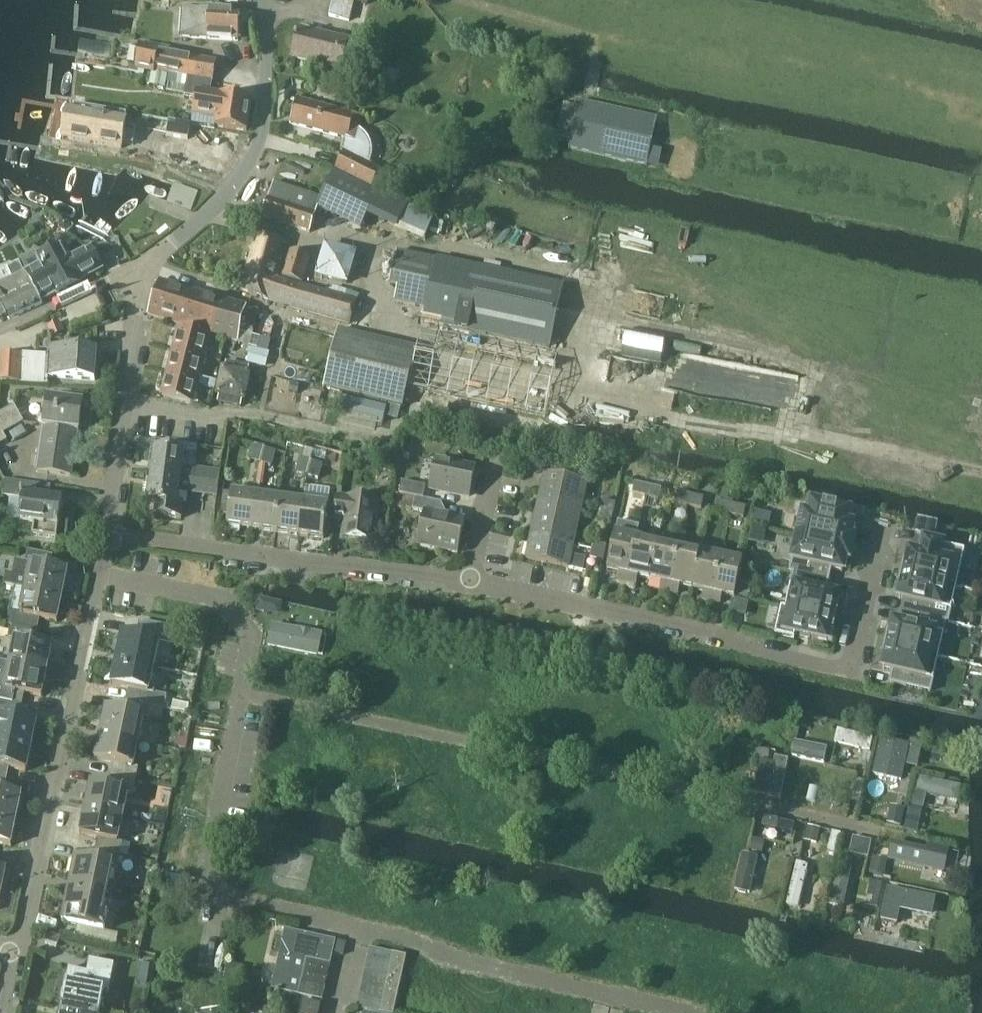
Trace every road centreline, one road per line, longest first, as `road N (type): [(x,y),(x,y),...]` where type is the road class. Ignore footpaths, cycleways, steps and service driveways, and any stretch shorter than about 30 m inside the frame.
road 1 (residential): [(238,695),(849,825)]
road 2 (track): [(388,321),(572,358),(586,384),(643,399),(981,473)]
road 3 (residential): [(884,523),(855,660),(839,667),(473,585)]
road 4 (residential): [(18,952),(101,577)]
road 5 (residential): [(473,585),(110,538)]
road 6 (residential): [(701,1012),(461,960),(421,939),(357,925)]
road 7 (residential): [(357,925),(216,892),(205,876),(238,695)]
road 8 (residential): [(136,266),(201,220),(262,141),(270,96),(267,0)]
road 9 (residential): [(110,538),(143,295),(136,266)]
road 10 (residential): [(238,695),(249,637),(219,598),(101,577)]
road 11 (residential): [(0,328),(136,266)]

